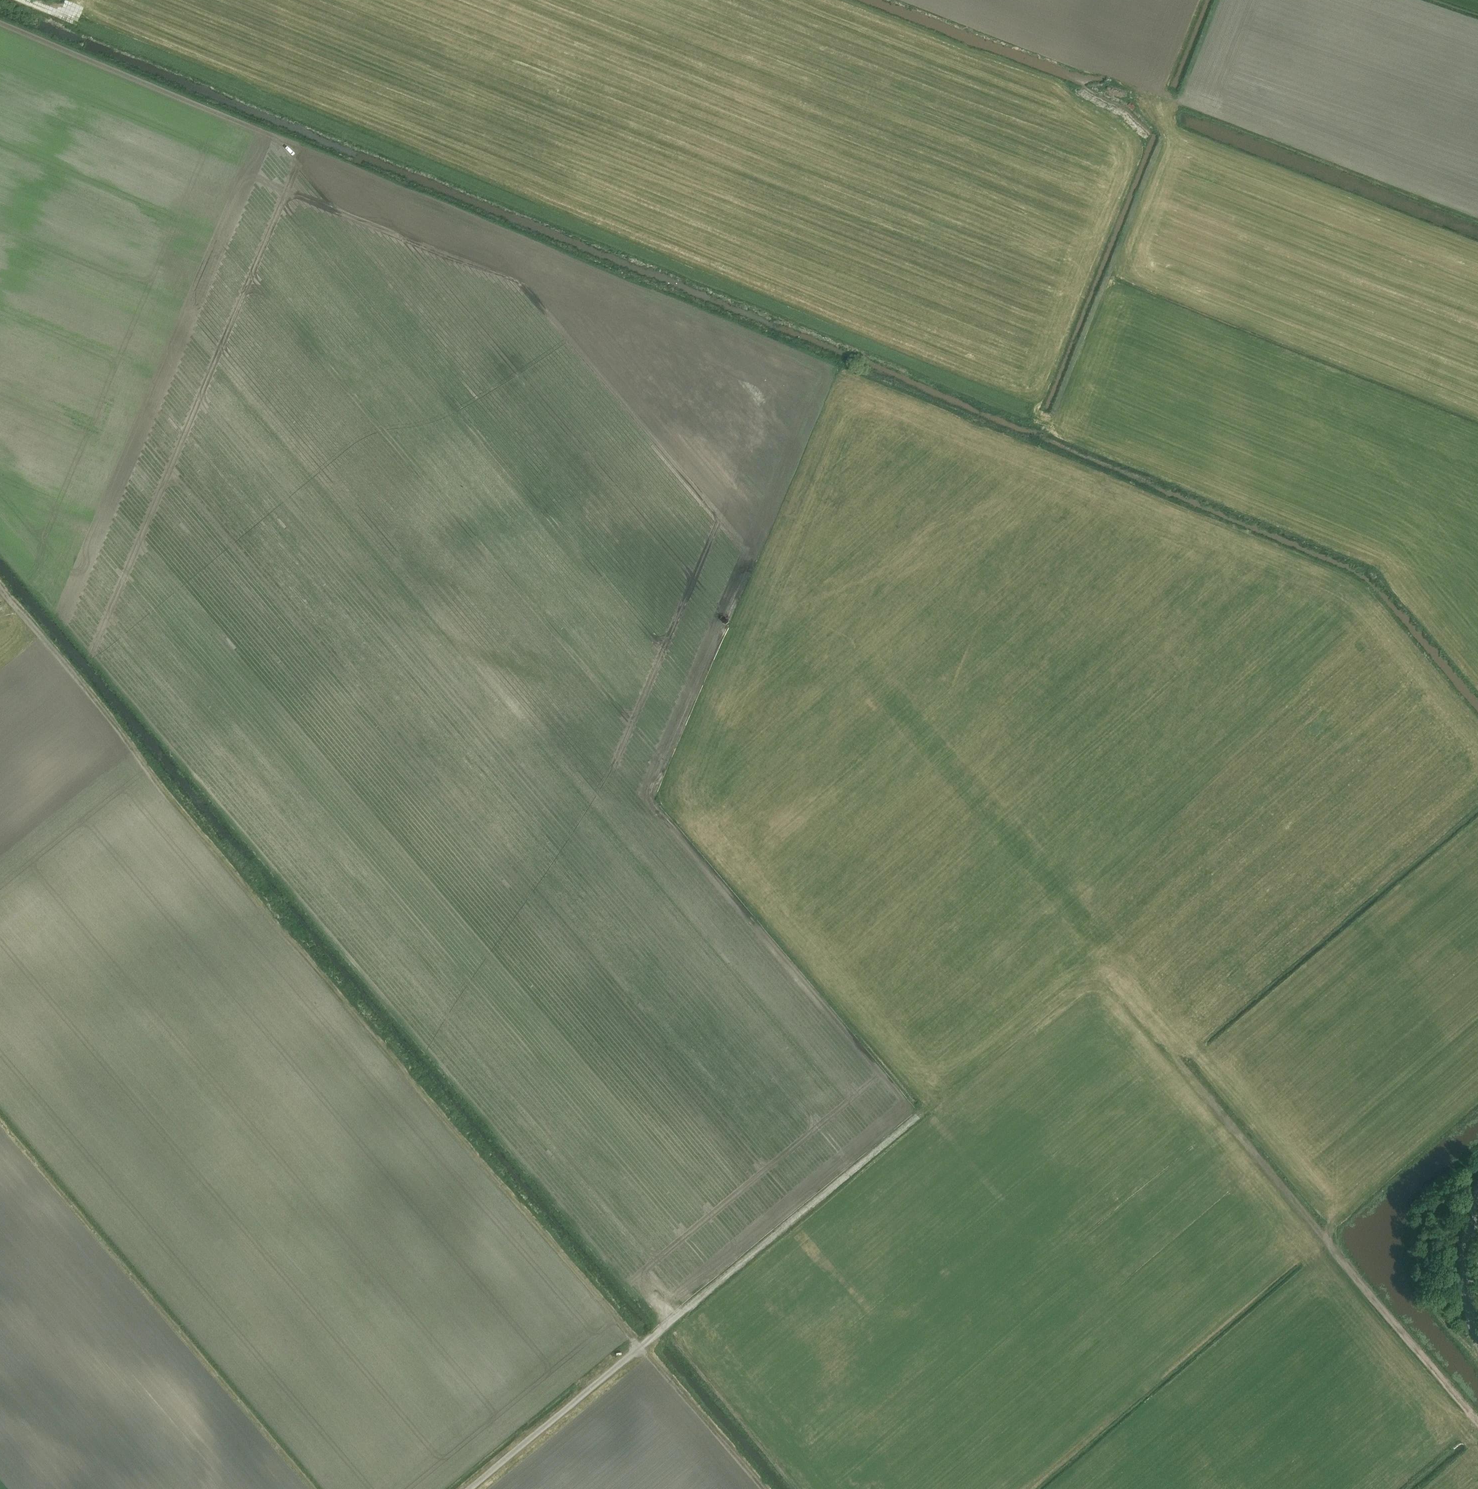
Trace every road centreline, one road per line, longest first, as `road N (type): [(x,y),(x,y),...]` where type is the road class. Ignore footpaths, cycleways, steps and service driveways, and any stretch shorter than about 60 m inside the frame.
road 1 (unclassified): [(472,1488),(930,1110)]
road 2 (track): [(1477,1421),(1181,1066),(1142,992),(1111,967)]
road 3 (tertiary): [(1477,1332),(1469,1272),(1477,1212)]

